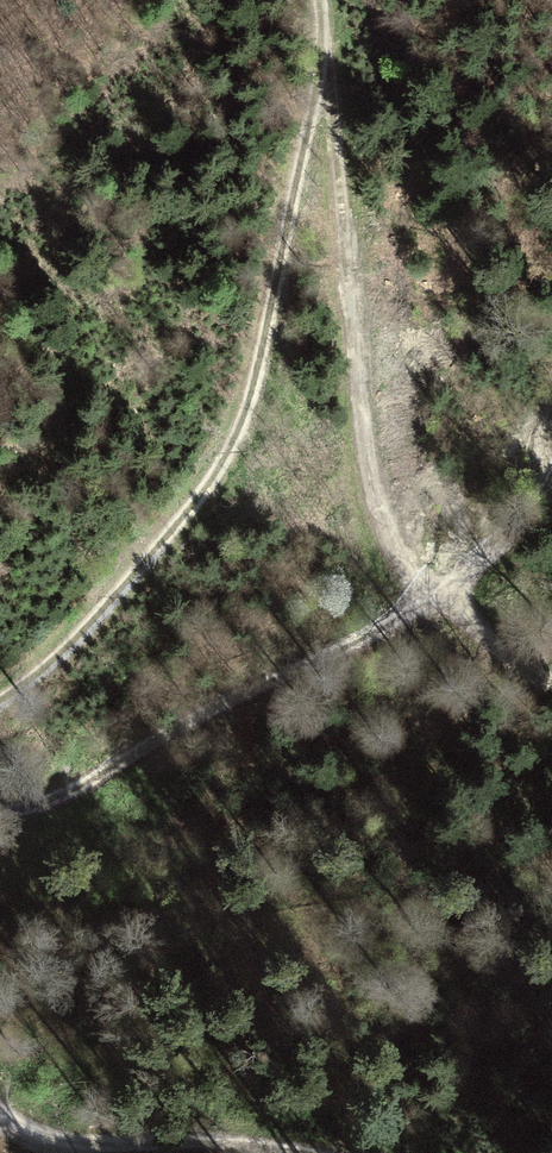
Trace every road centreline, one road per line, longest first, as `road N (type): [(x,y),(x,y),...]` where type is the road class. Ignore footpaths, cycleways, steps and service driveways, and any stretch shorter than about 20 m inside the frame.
road 1 (track): [(0,700),(99,615),(197,500),(235,439),(319,80),(310,0)]
road 2 (track): [(319,80),(362,463),(385,533),(433,598),(551,682)]
road 3 (track): [(551,473),(502,541),(433,598),(140,752),(29,806),(0,808)]
road 4 (track): [(0,1116),(58,1147),(217,1142),(297,1152)]

